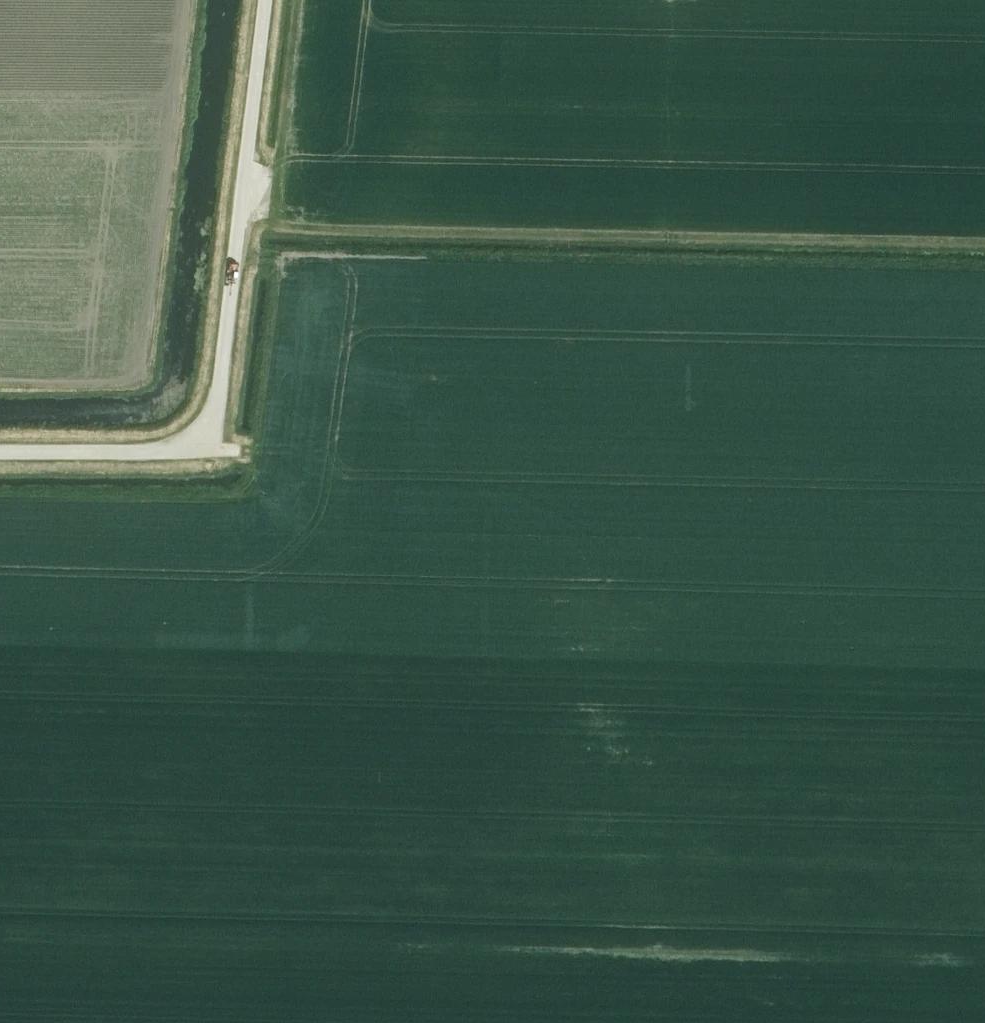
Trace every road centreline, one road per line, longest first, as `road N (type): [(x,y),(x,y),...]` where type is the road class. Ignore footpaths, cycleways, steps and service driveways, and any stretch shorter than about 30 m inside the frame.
road 1 (unclassified): [(0,453),(178,451),(203,437),(221,387),(267,0)]

